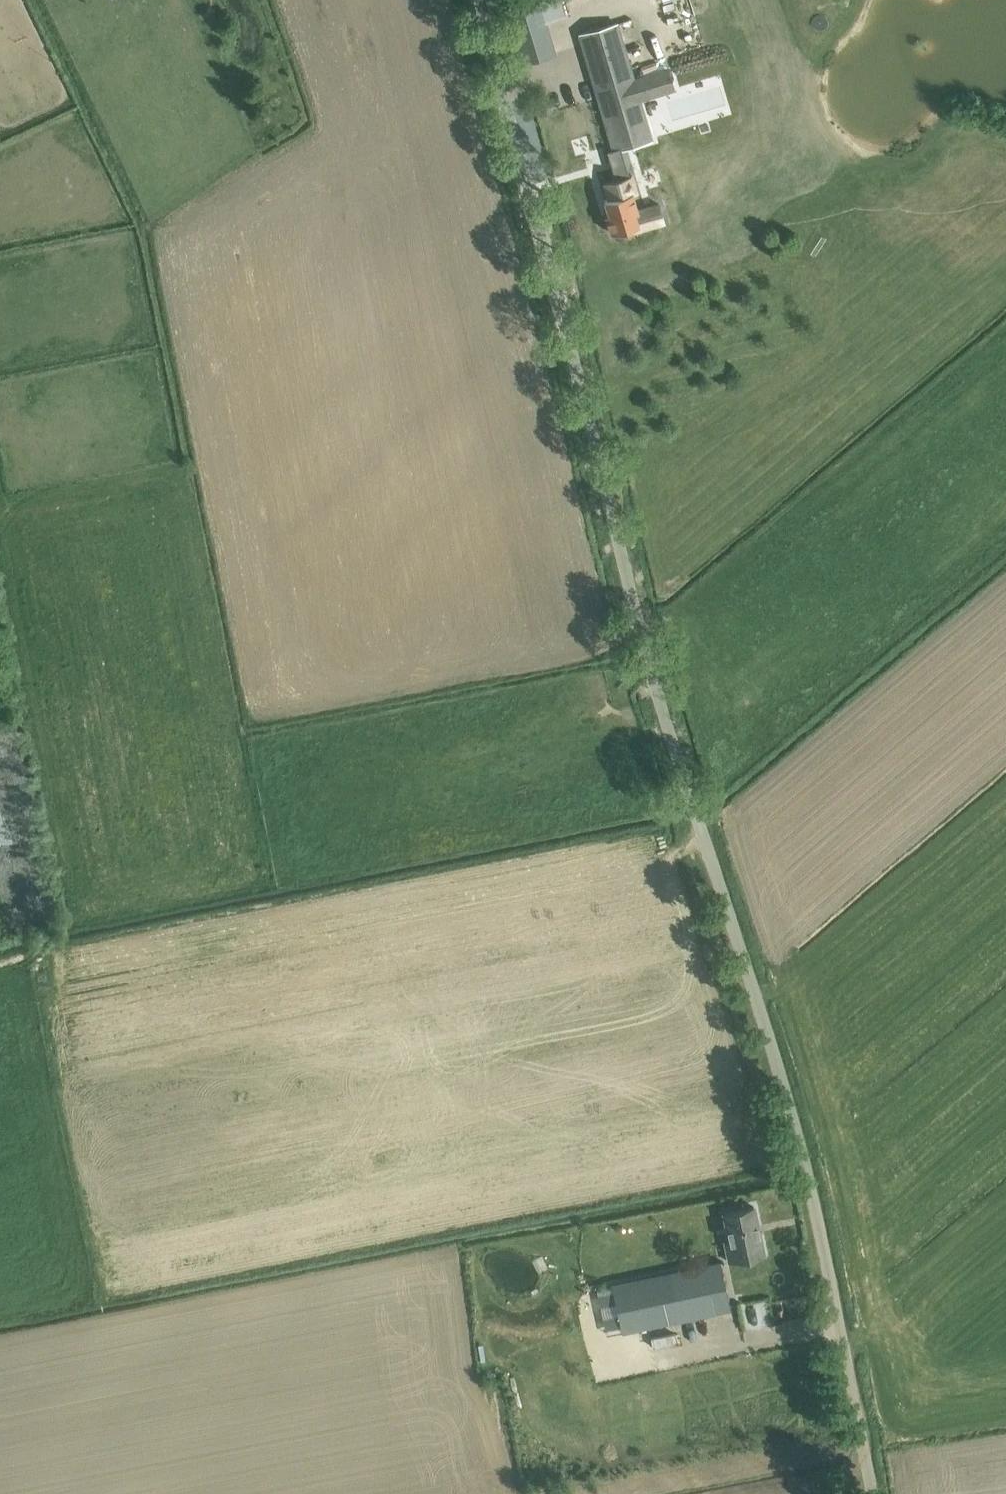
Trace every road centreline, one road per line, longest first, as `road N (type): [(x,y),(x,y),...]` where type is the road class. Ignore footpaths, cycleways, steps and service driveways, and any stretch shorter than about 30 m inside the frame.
road 1 (unclassified): [(873,1493),(796,1115),(633,597),(482,0)]

